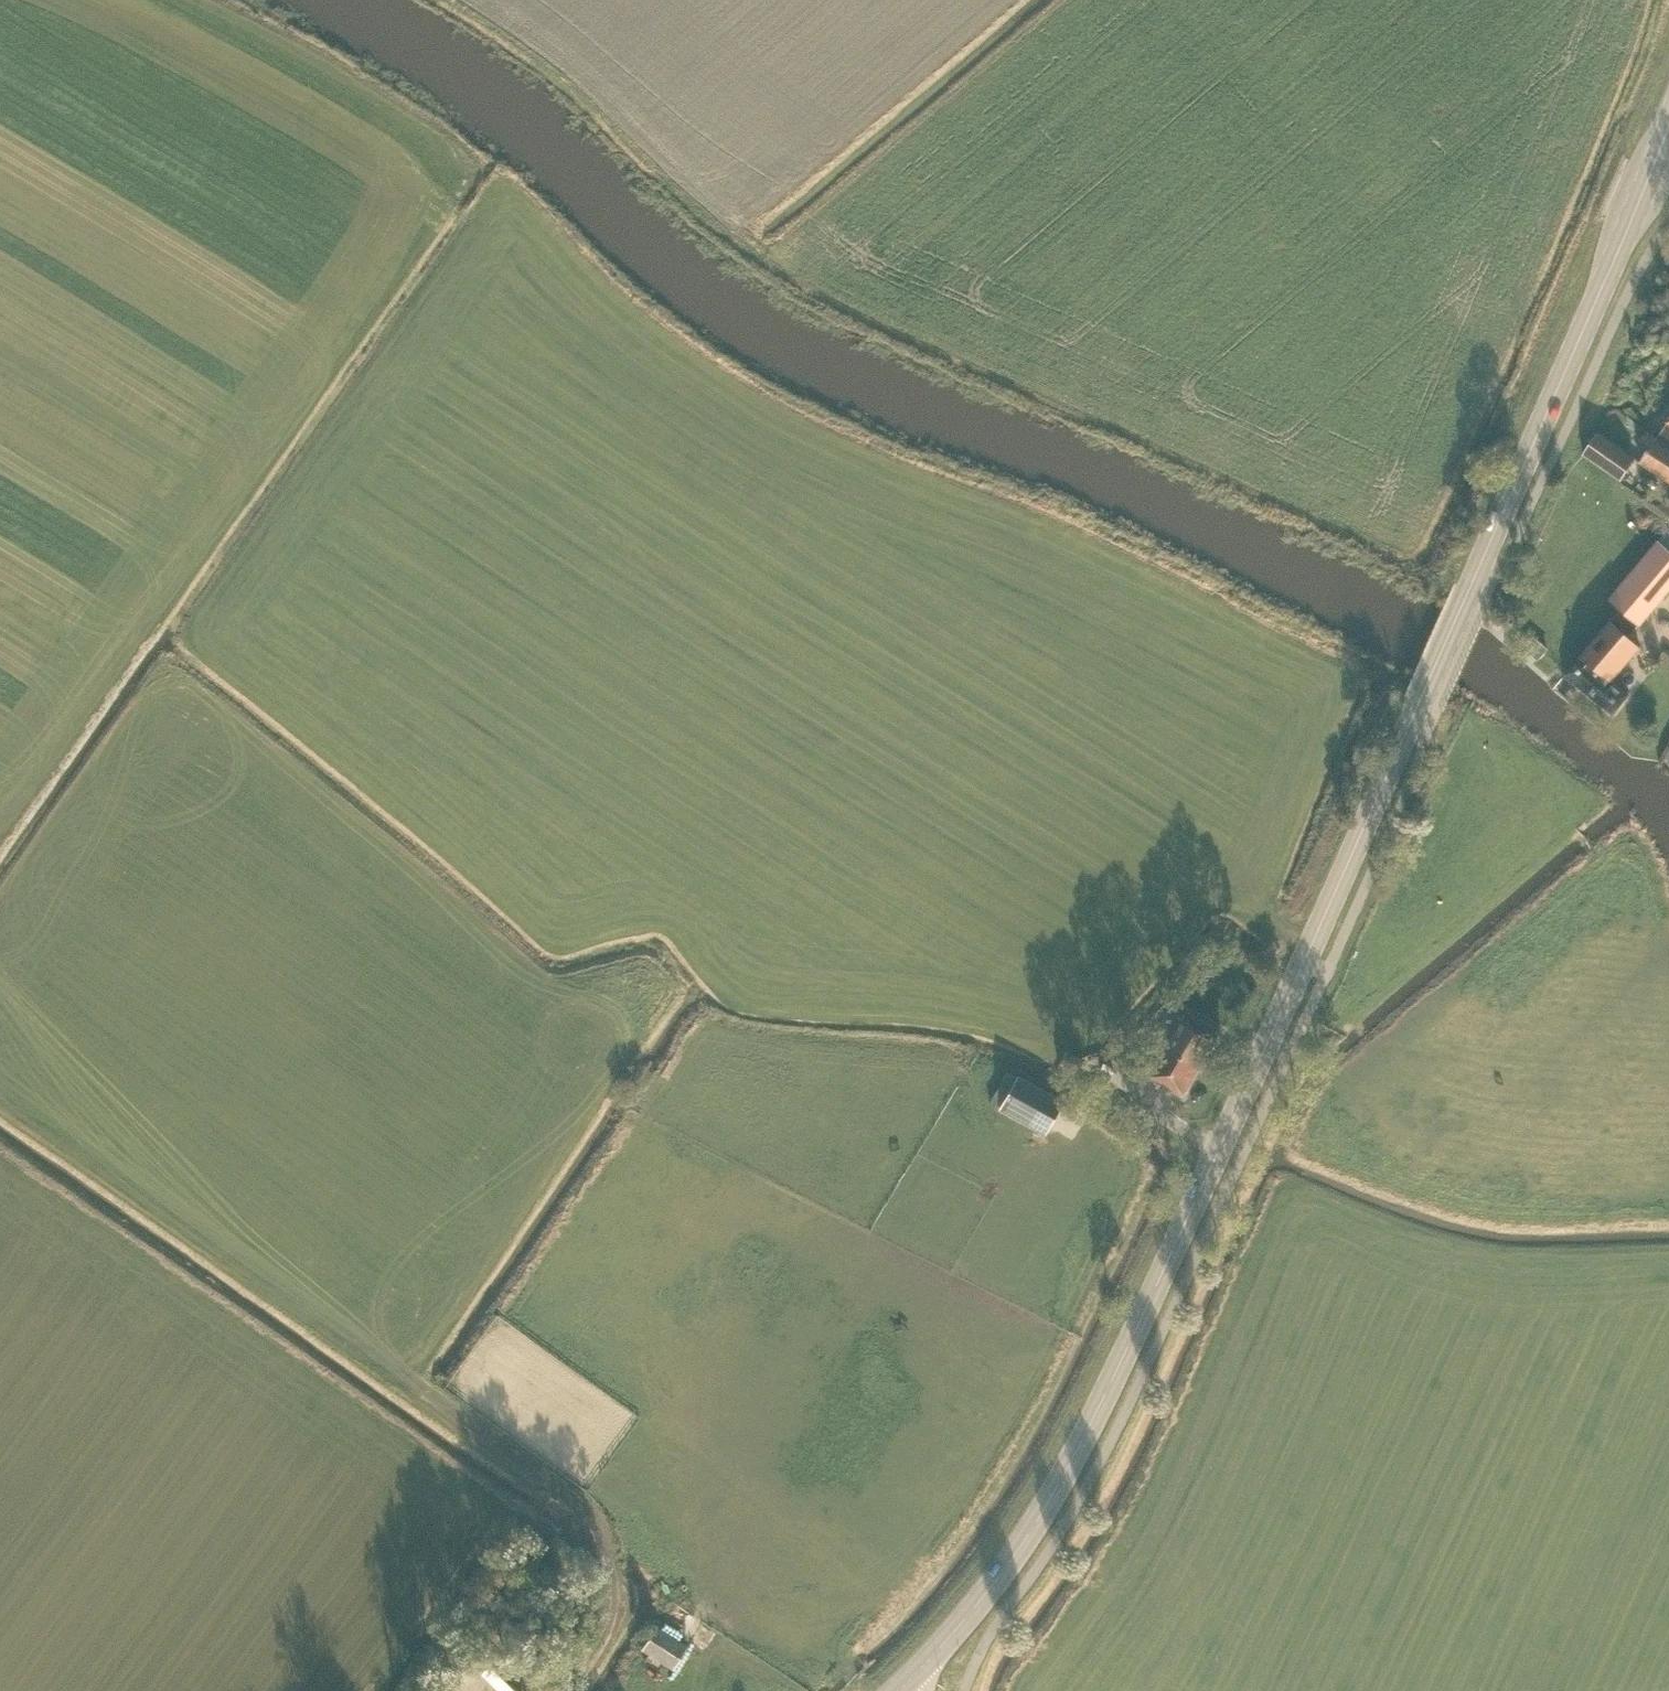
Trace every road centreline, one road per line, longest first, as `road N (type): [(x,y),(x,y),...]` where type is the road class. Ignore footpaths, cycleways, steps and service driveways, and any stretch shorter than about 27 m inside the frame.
road 1 (secondary): [(897,1690),(1012,1559),(1114,1378),(1420,703),(1668,128)]

